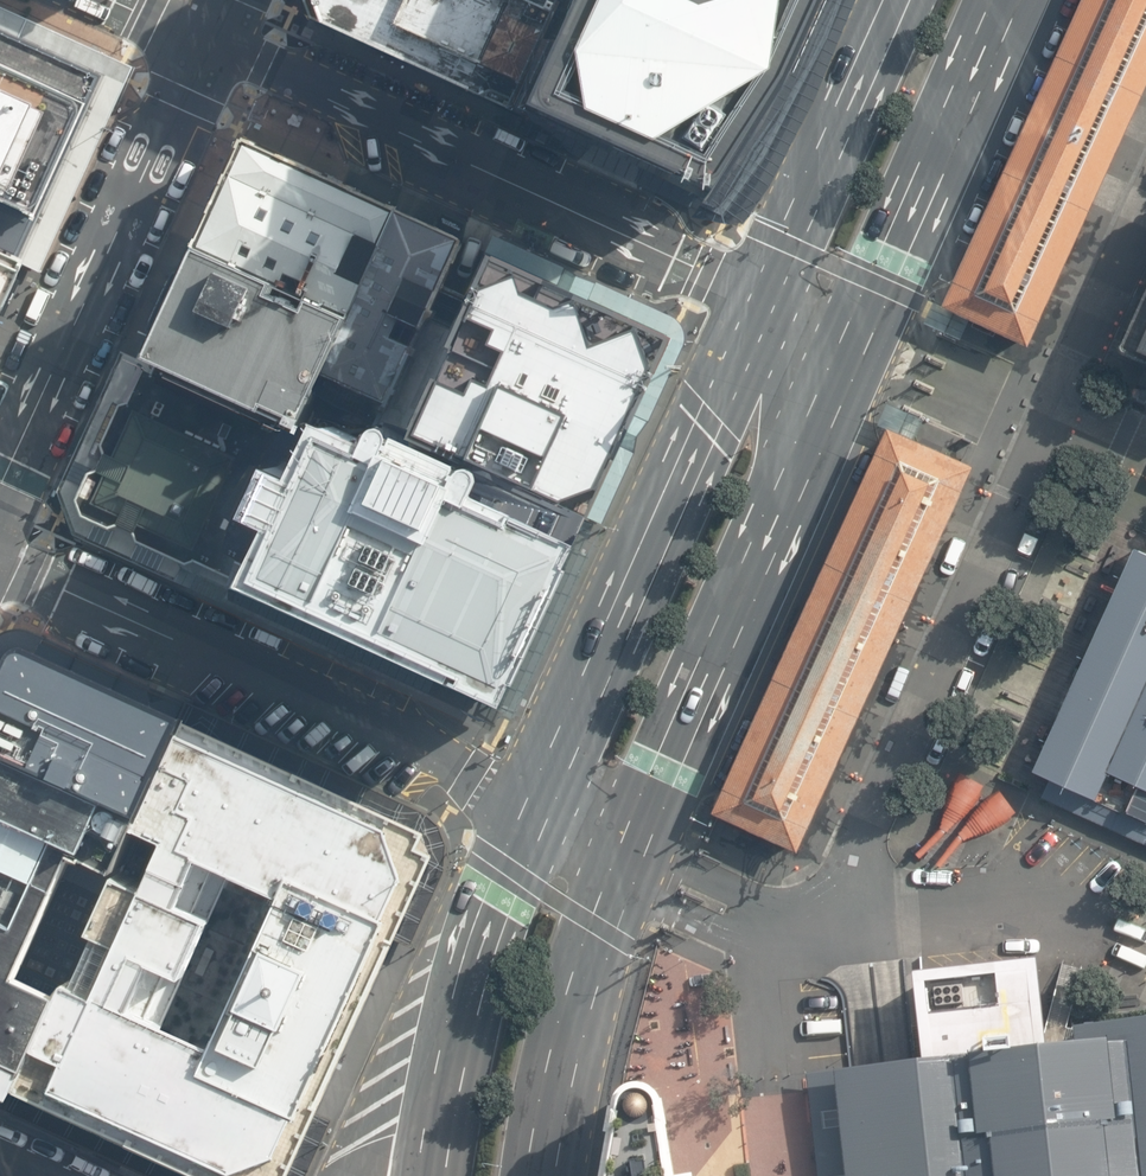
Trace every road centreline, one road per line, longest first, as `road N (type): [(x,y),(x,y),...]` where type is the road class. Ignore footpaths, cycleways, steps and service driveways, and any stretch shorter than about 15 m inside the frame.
road 1 (residential): [(1145,211),(816,938)]
road 2 (unclassified): [(204,40),(763,300)]
road 3 (unclassified): [(533,813),(471,776),(0,559)]
road 4 (primary): [(855,342),(630,862)]
road 5 (primary): [(533,813),(763,300)]
road 6 (secondary): [(204,40),(0,489)]
road 7 (primary): [(1004,0),(855,342)]
road 8 (primary): [(436,1134),(470,967),(533,813)]
road 9 (primary): [(763,300),(894,0)]
road 10 (primary): [(630,862),(569,1056),(551,1175)]

